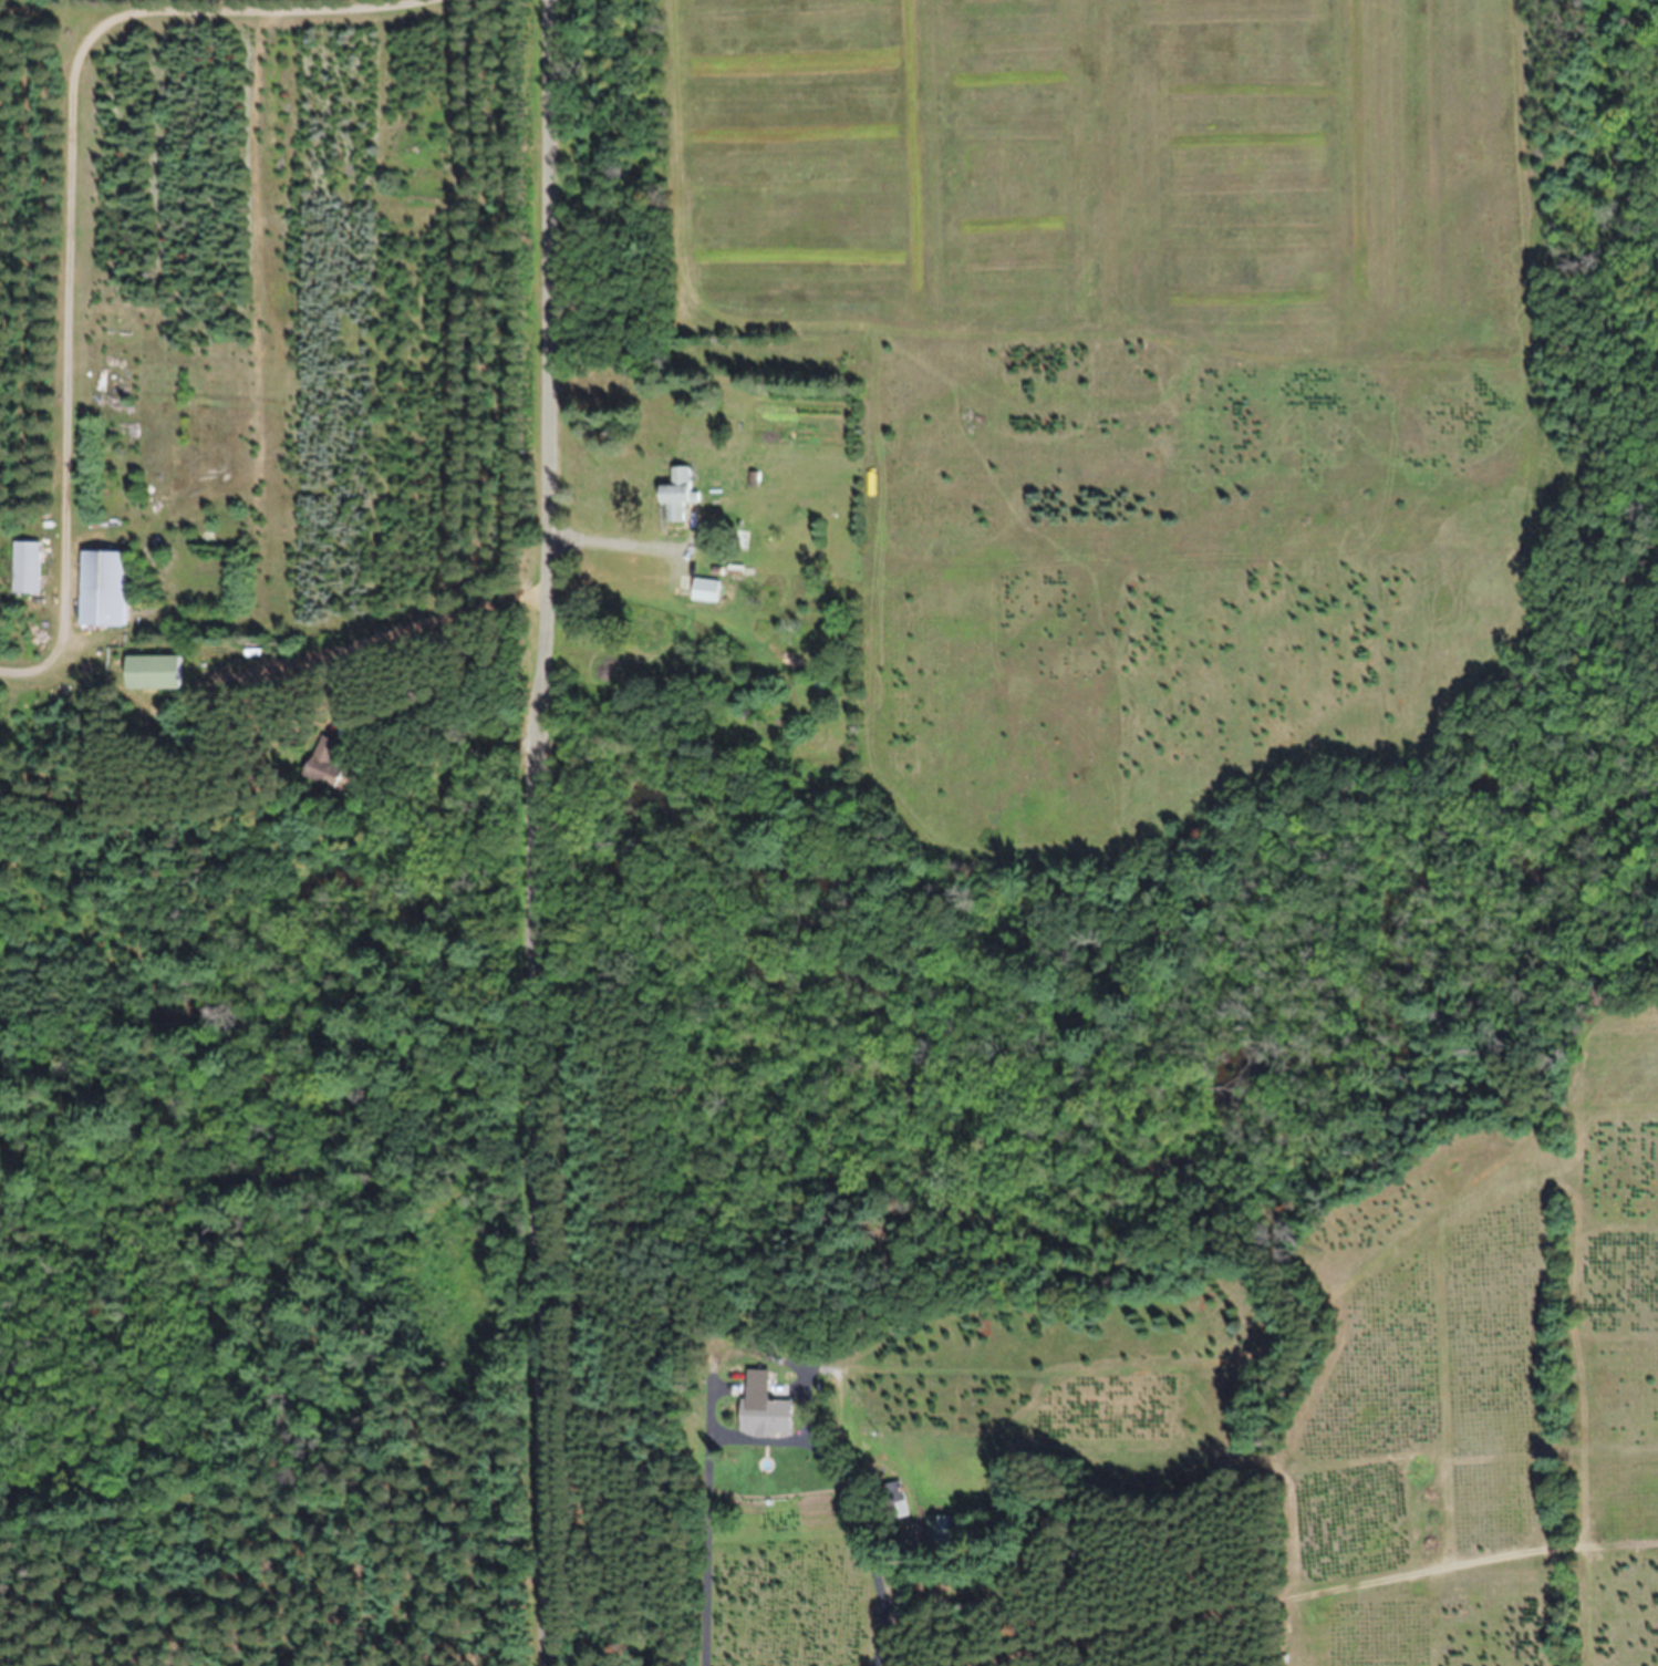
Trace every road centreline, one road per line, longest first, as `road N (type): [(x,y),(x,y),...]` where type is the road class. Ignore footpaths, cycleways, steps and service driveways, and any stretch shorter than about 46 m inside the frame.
road 1 (residential): [(550,1665),(538,934),(553,643),(556,0)]

